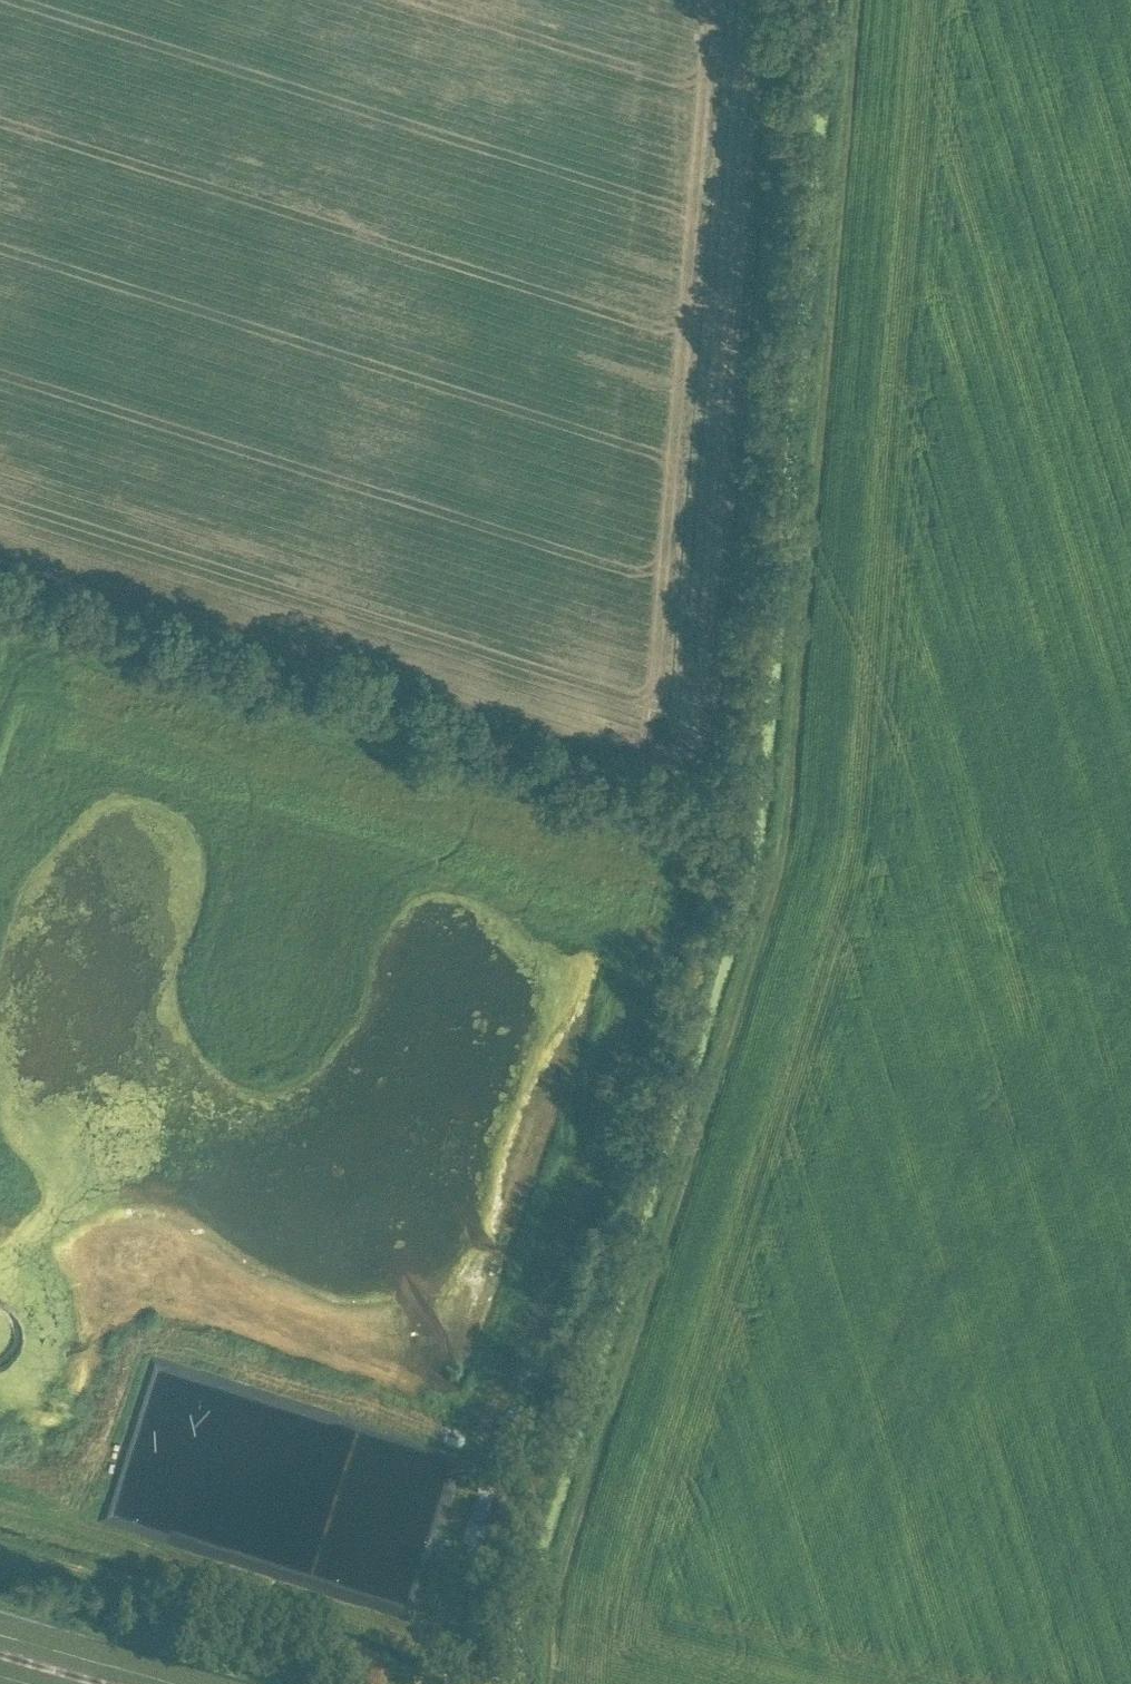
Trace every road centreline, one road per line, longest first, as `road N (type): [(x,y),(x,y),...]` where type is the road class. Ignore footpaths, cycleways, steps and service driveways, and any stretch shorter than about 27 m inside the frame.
road 1 (track): [(418,1683),(0,1549)]

